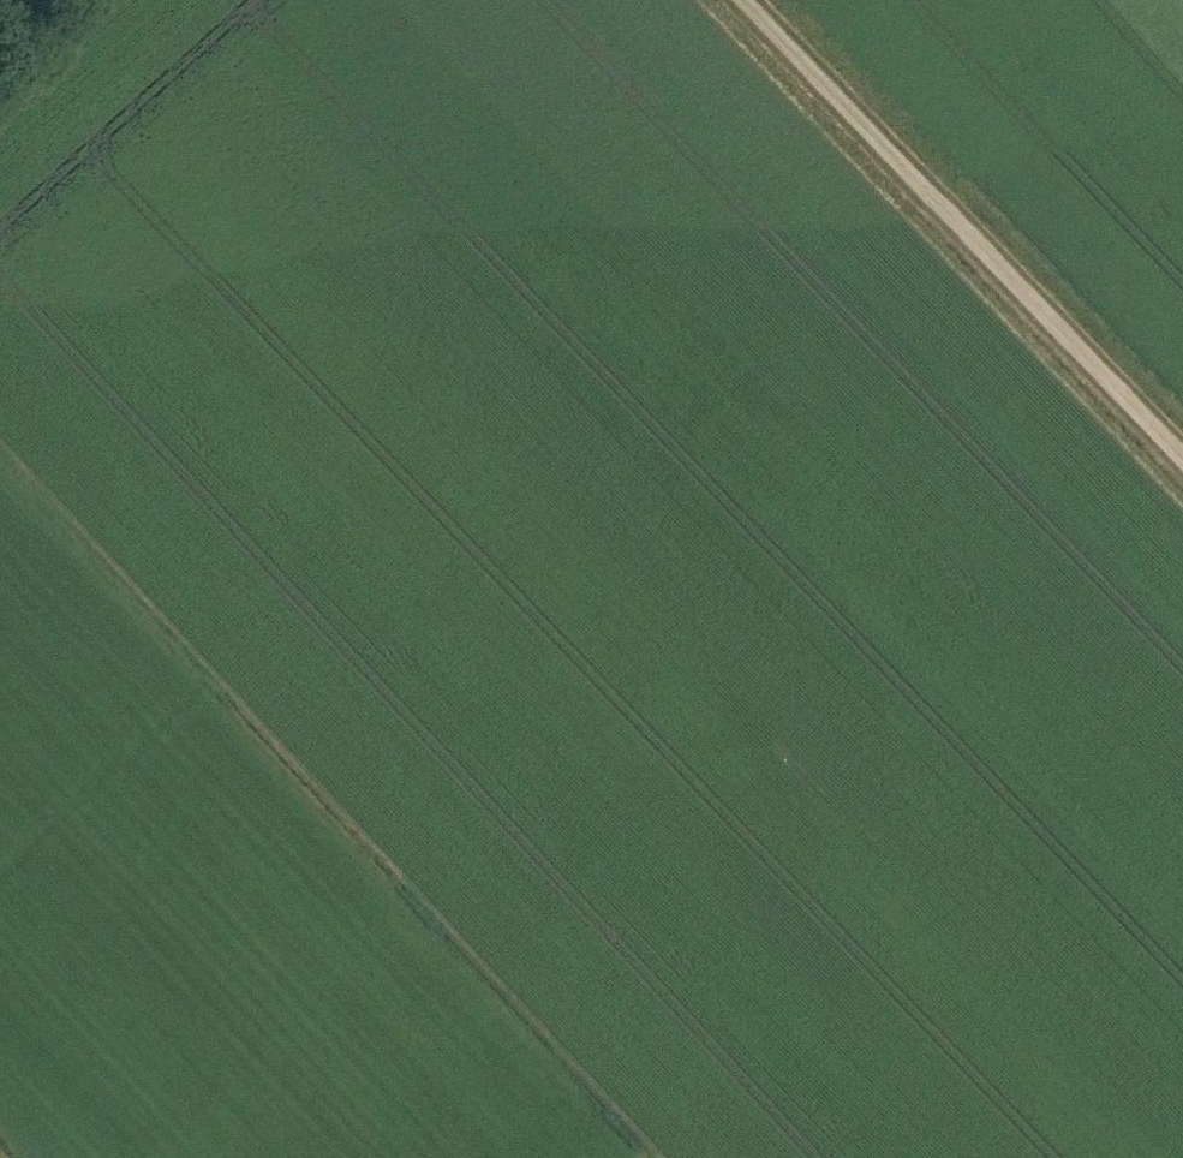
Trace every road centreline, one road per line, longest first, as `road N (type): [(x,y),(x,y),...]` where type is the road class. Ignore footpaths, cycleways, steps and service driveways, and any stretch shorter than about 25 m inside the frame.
road 1 (track): [(744,0),(1182,459)]

